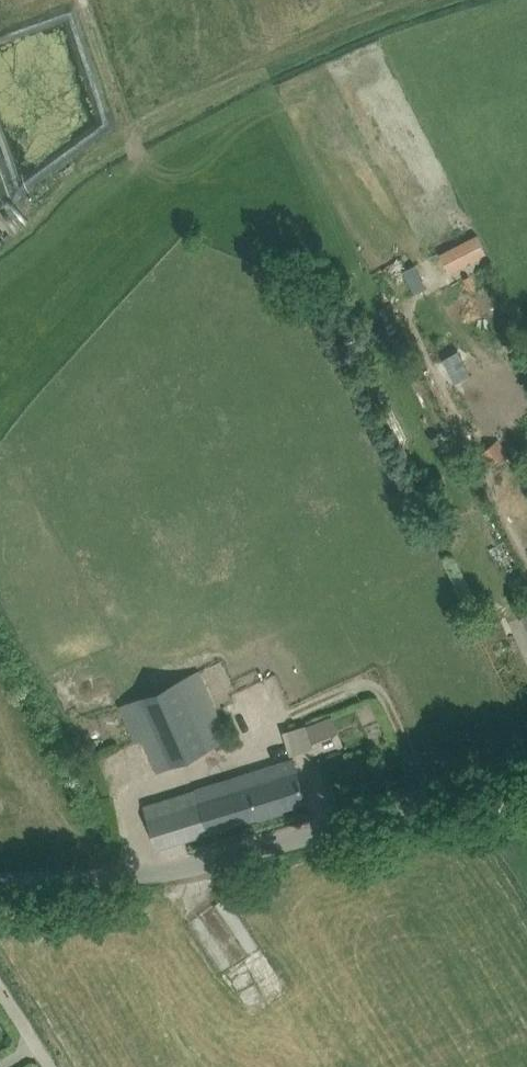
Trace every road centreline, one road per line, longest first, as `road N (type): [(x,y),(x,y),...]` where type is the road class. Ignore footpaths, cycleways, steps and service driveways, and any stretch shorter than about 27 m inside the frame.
road 1 (unclassified): [(0,887),(167,872),(526,771)]

